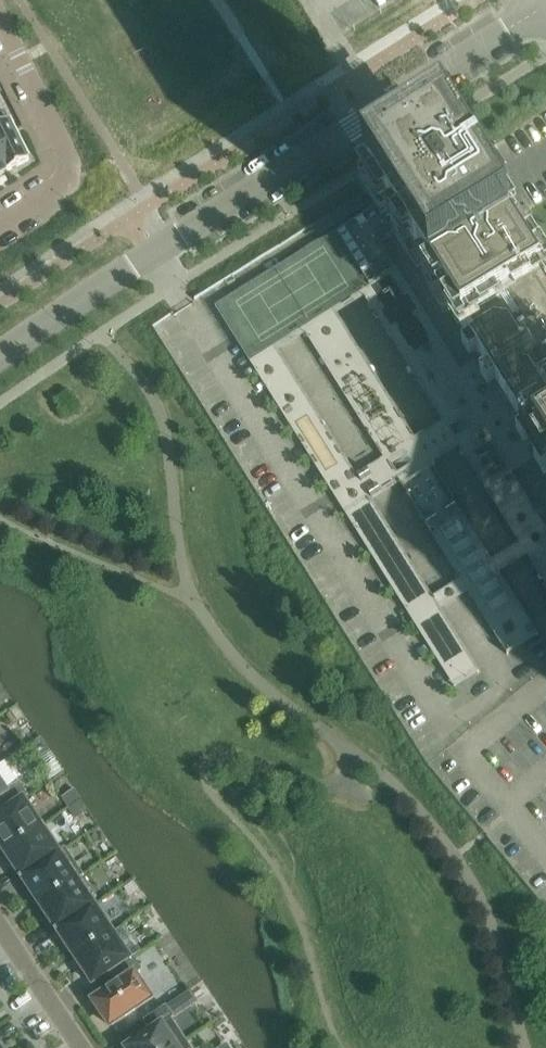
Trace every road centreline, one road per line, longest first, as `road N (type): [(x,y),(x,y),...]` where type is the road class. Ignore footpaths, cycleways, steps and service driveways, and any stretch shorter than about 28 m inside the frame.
road 1 (tertiary): [(0,359),(545,8)]
road 2 (residential): [(0,18),(68,155),(66,182),(0,227)]
road 3 (residential): [(79,1047),(0,931)]

